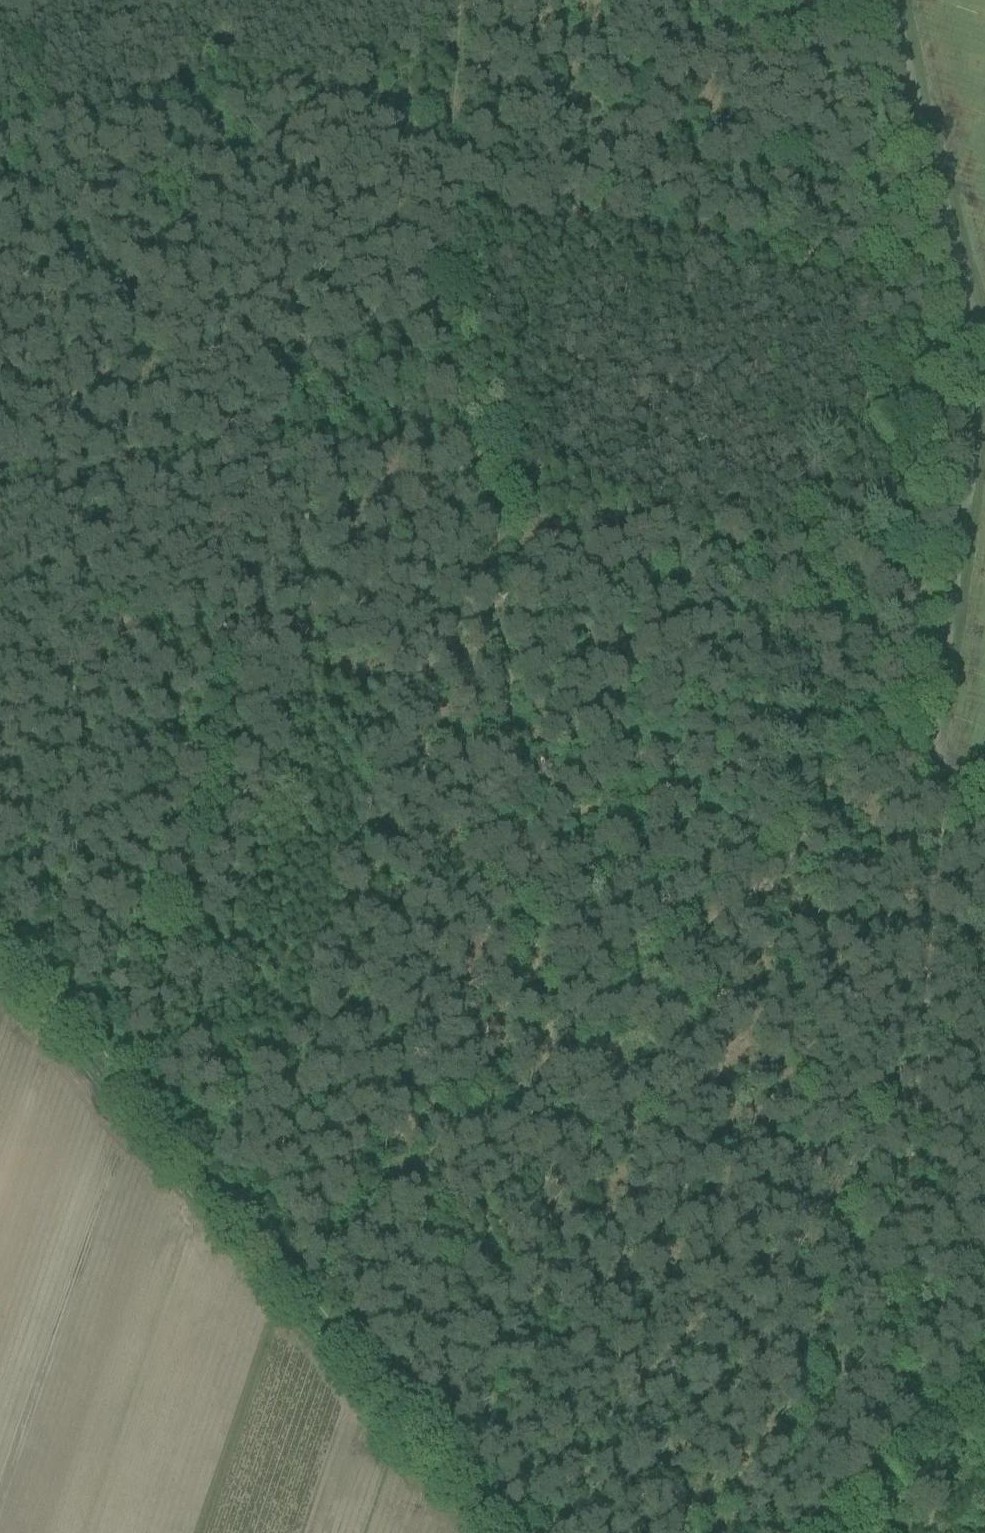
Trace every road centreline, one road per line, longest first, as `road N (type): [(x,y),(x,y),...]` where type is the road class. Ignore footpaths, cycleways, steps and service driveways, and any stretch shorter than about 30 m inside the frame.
road 1 (track): [(289,1272),(0,942)]
road 2 (track): [(507,1532),(289,1272)]

